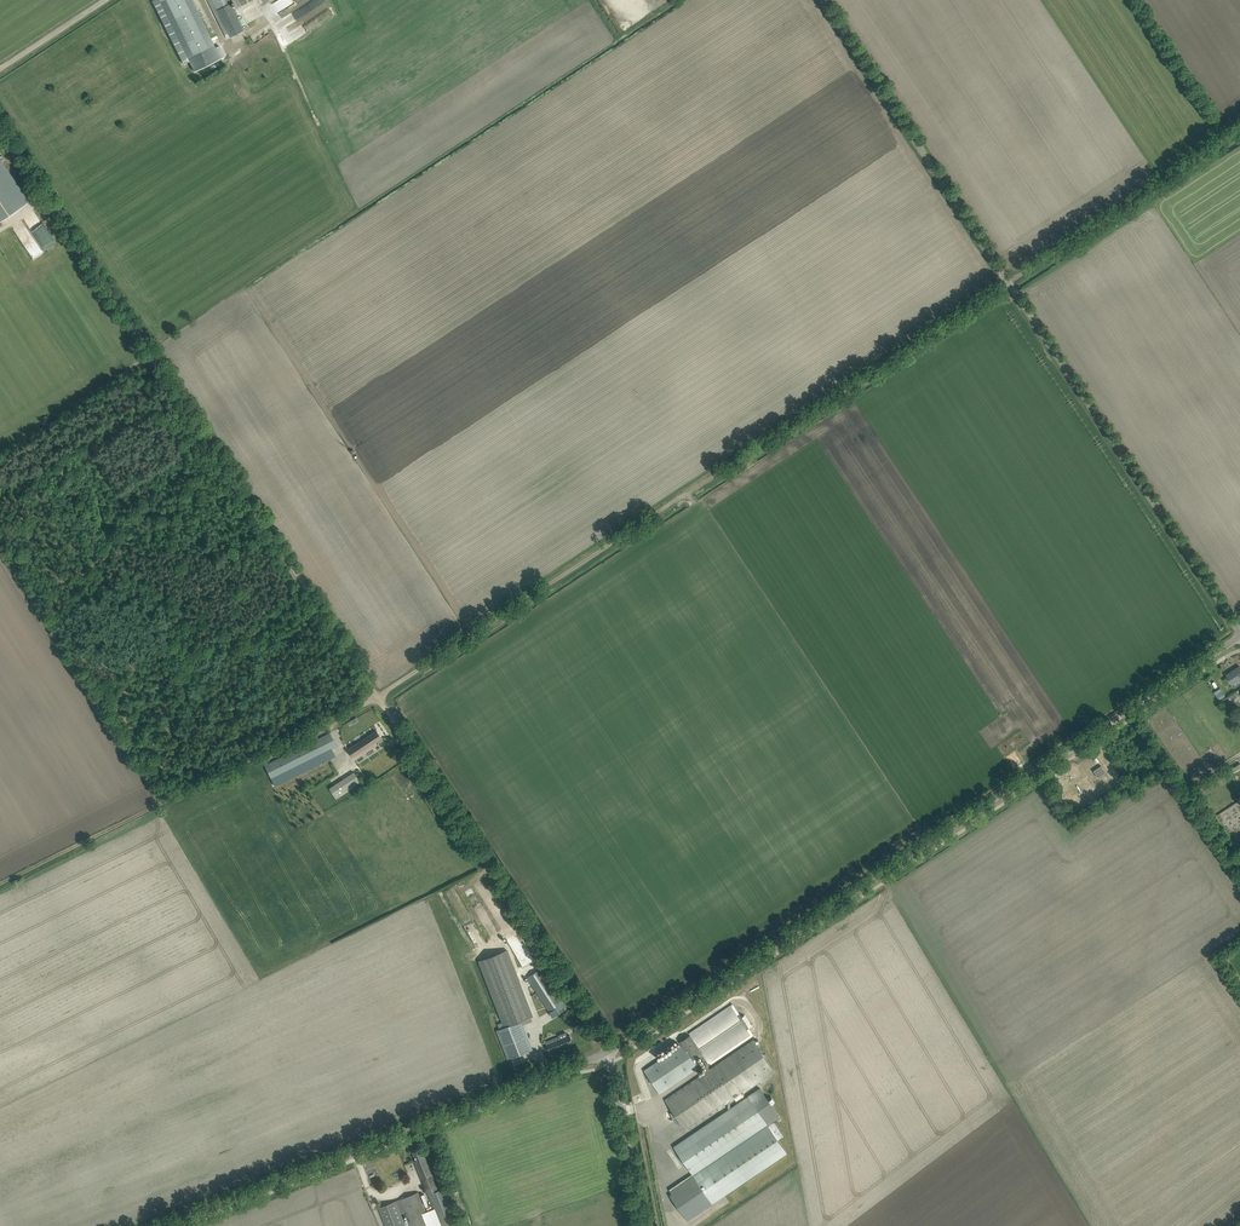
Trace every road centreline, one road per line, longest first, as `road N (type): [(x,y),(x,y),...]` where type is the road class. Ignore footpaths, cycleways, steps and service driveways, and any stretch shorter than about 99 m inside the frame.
road 1 (track): [(382,698),(1239,133)]
road 2 (unclassified): [(1239,631),(823,0)]
road 3 (tertiary): [(608,1052),(1239,637)]
road 4 (track): [(382,698),(0,131)]
road 5 (tertiary): [(161,1225),(608,1052)]
road 6 (track): [(382,698),(0,886)]
road 7 (unclassified): [(608,1052),(382,698)]
road 8 (track): [(1006,1086),(883,873)]
road 9 (unclassified): [(644,1225),(608,1052)]
road 10 (track): [(0,69),(108,0)]

